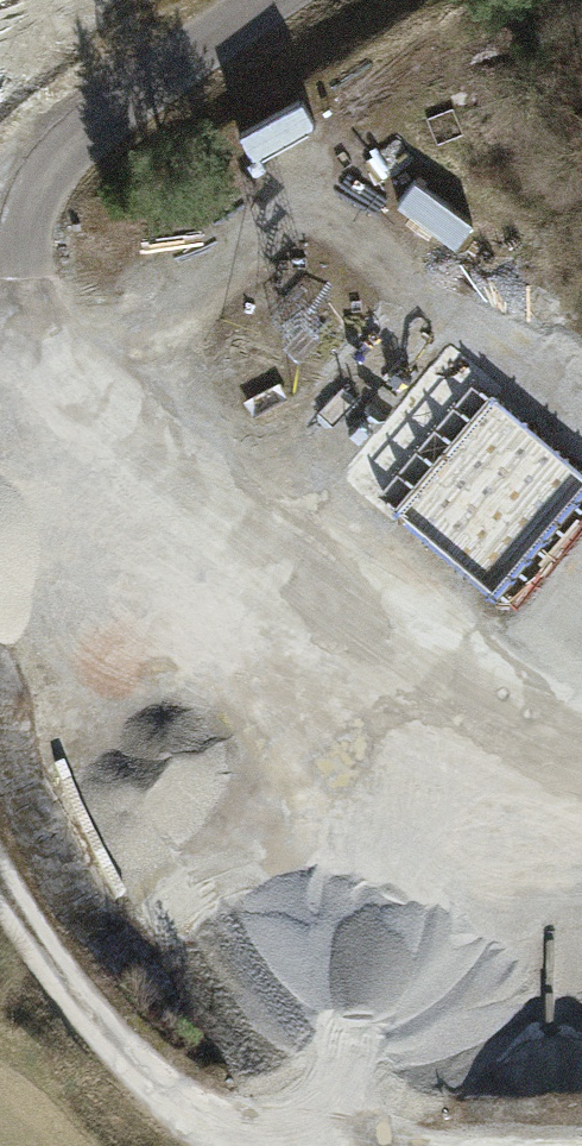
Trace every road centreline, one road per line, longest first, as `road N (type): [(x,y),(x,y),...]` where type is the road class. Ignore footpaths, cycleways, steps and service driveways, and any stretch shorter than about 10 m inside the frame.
road 1 (track): [(581,735),(288,617),(50,388),(38,207)]
road 2 (track): [(50,388),(435,33),(494,0)]
road 3 (track): [(0,233),(311,0)]
road 4 (track): [(232,1145),(126,1063),(0,871)]

